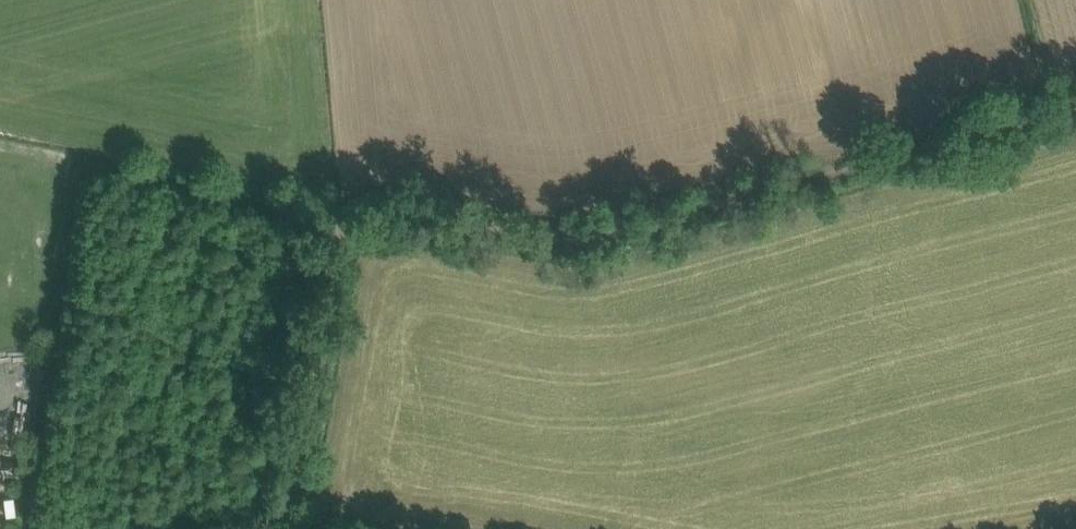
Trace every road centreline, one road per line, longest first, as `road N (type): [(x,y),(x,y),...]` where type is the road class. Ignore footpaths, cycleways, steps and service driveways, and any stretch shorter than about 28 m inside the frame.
road 1 (track): [(1075,107),(560,239),(347,207),(292,528)]

